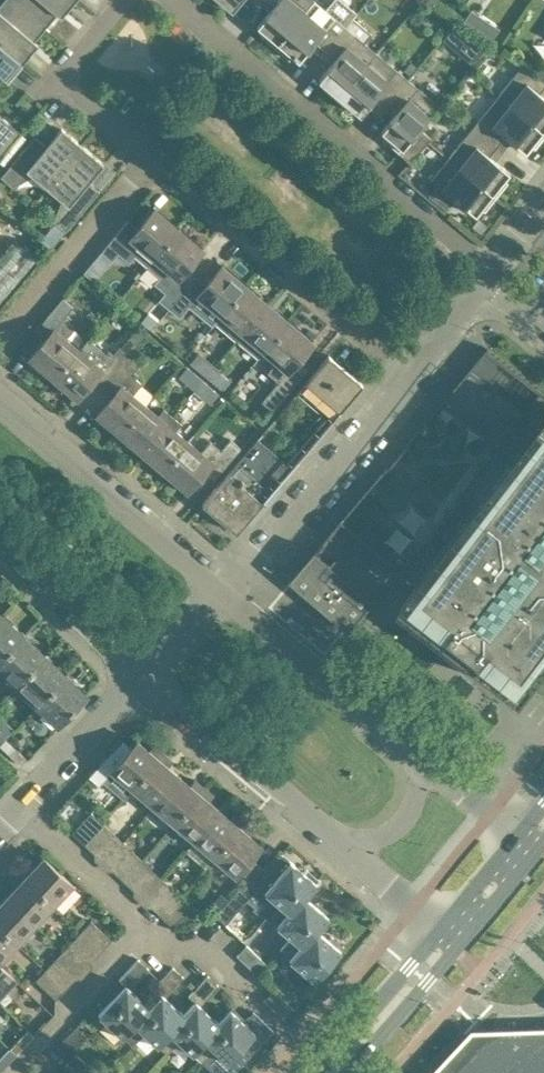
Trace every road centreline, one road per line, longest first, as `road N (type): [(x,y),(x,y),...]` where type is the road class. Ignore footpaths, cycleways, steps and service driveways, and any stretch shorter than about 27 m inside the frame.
road 1 (residential): [(172,0),(492,272)]
road 2 (residential): [(413,372),(163,162)]
road 3 (residential): [(233,587),(0,393)]
road 4 (residential): [(233,587),(413,372)]
road 5 (residential): [(146,688),(352,855)]
road 6 (residential): [(423,756),(233,587)]
road 7 (residential): [(0,346),(163,162)]
road 8 (residential): [(17,1072),(125,952),(135,932),(132,908)]
road 9 (residential): [(0,545),(146,688)]
road 10 (tertiary): [(438,933),(318,1072)]
road 11 (tertiary): [(348,1072),(455,949)]
road 12 (residential): [(34,803),(146,688)]
road 13 (residential): [(132,908),(34,803)]
road 14 (residential): [(239,993),(190,943),(132,908)]
road 15 (tertiary): [(455,949),(543,844)]
road 16 (residential): [(352,855),(413,813),(423,795),(423,756)]
road 17 (residential): [(146,688),(233,587)]
road 18 (residential): [(163,162),(59,80)]
road 19 (tertiary): [(521,830),(438,933)]
road 20 (residential): [(413,372),(492,272)]
road 21 (residential): [(521,830),(423,756)]

